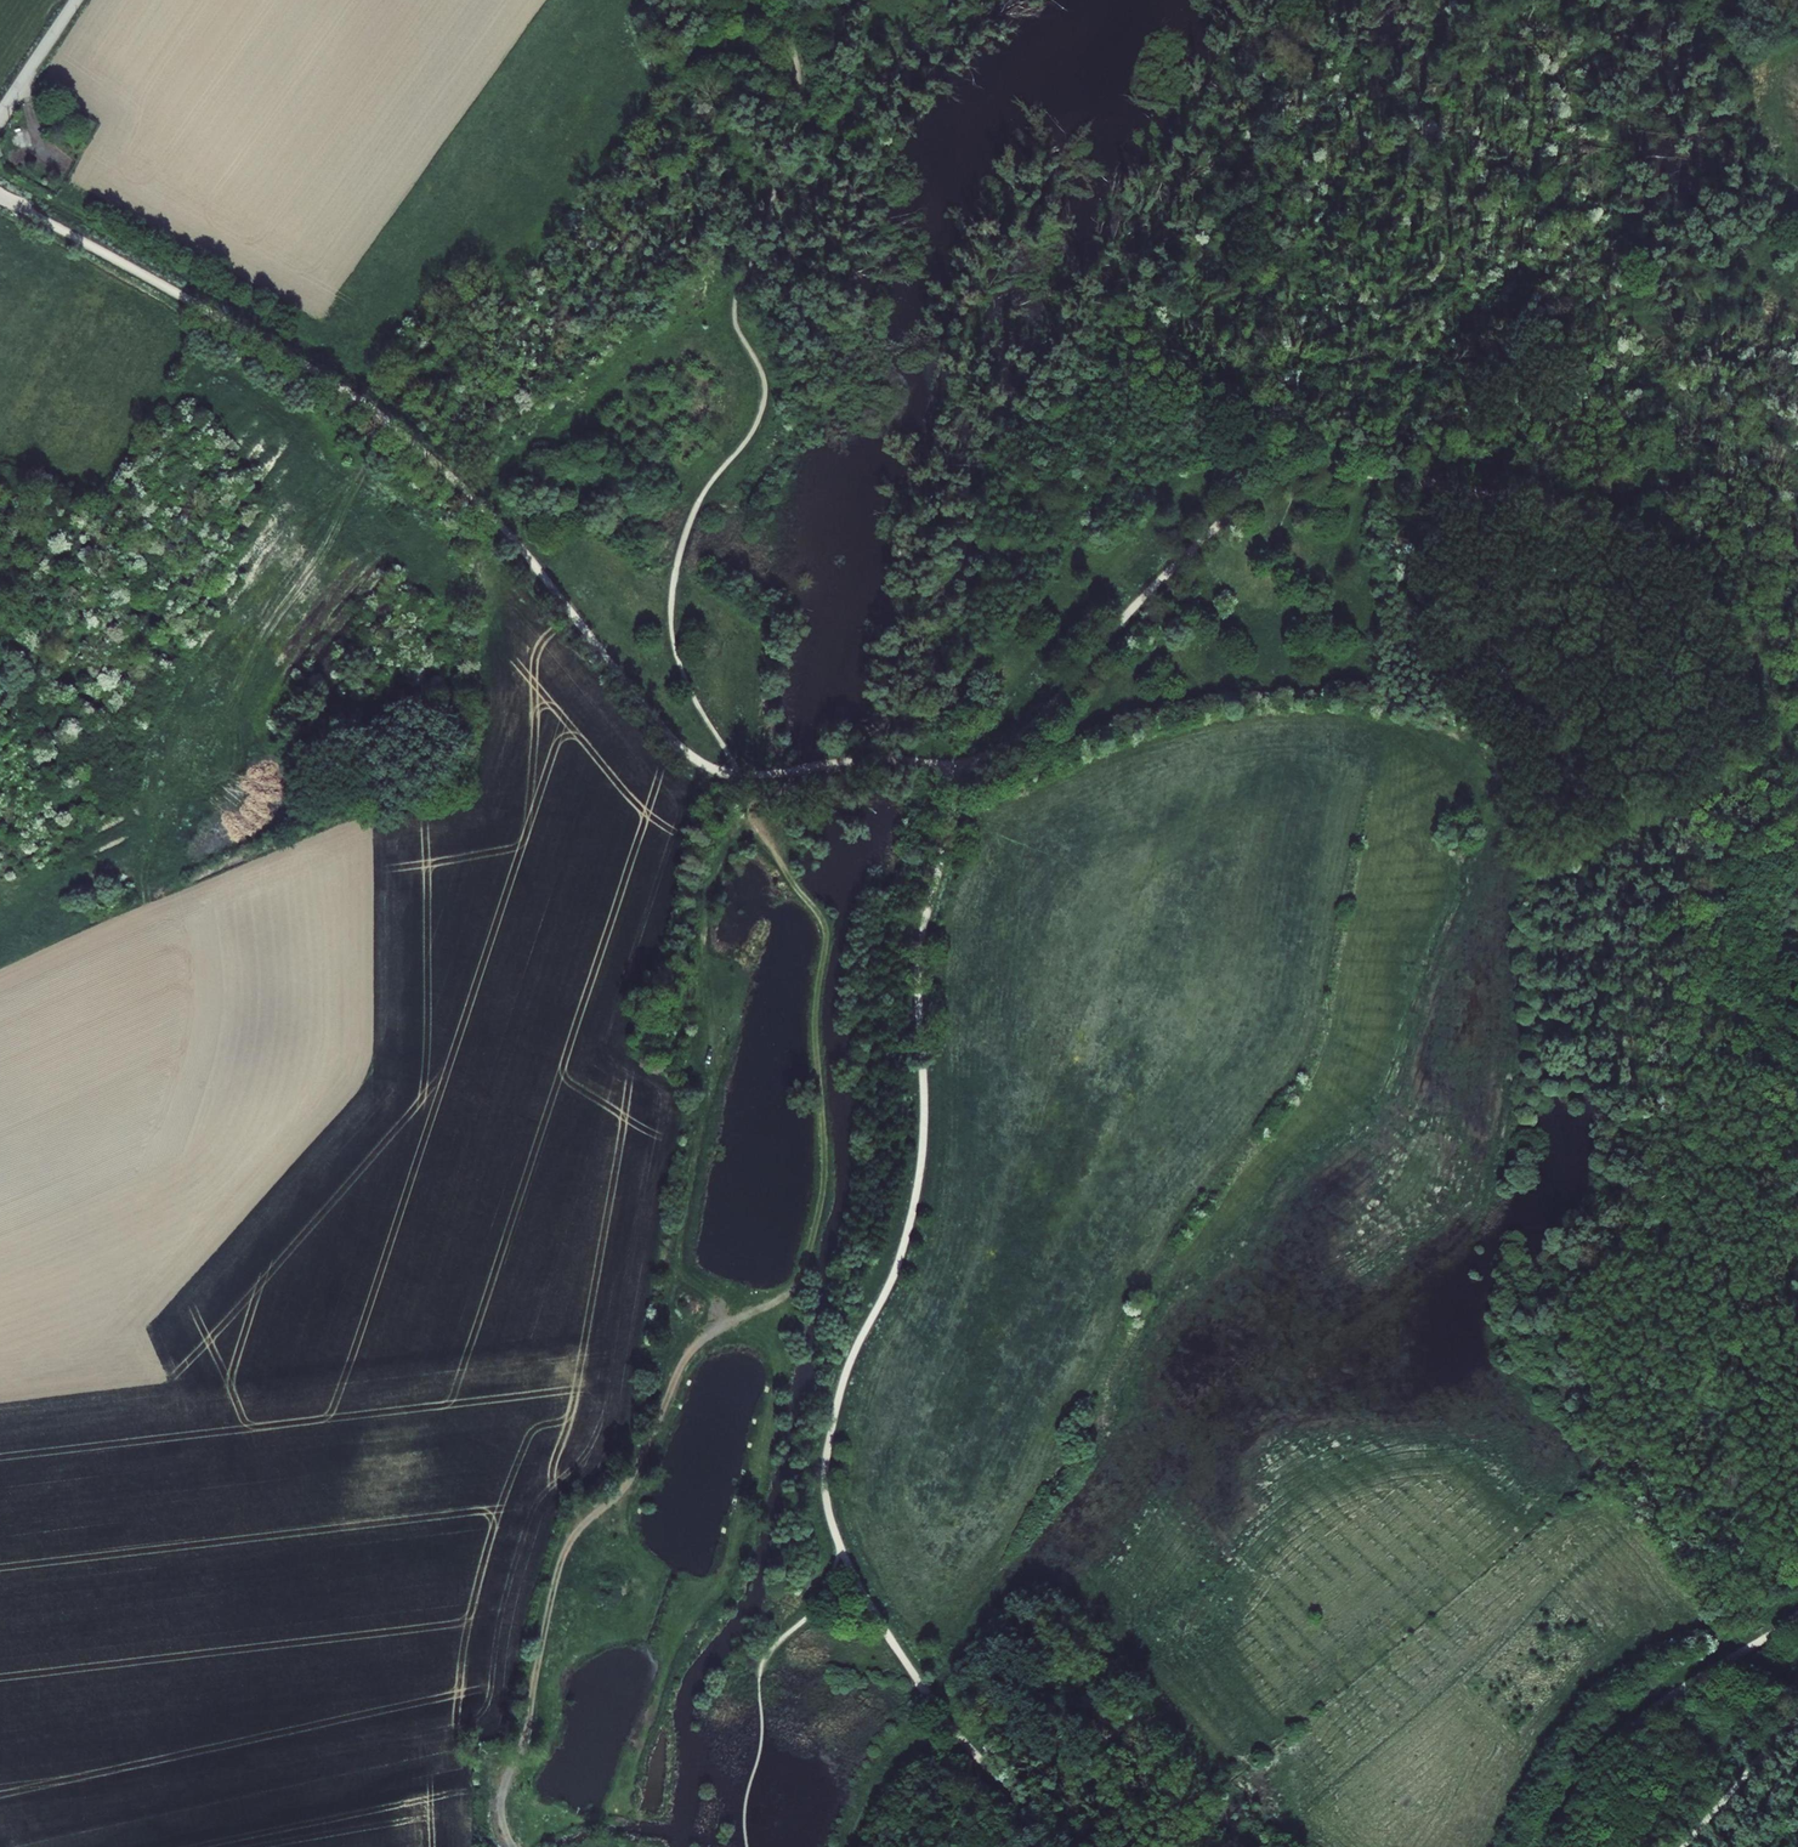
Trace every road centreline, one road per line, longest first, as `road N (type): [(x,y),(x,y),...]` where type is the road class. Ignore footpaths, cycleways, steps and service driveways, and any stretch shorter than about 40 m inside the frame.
road 1 (residential): [(0,116),(75,0)]

